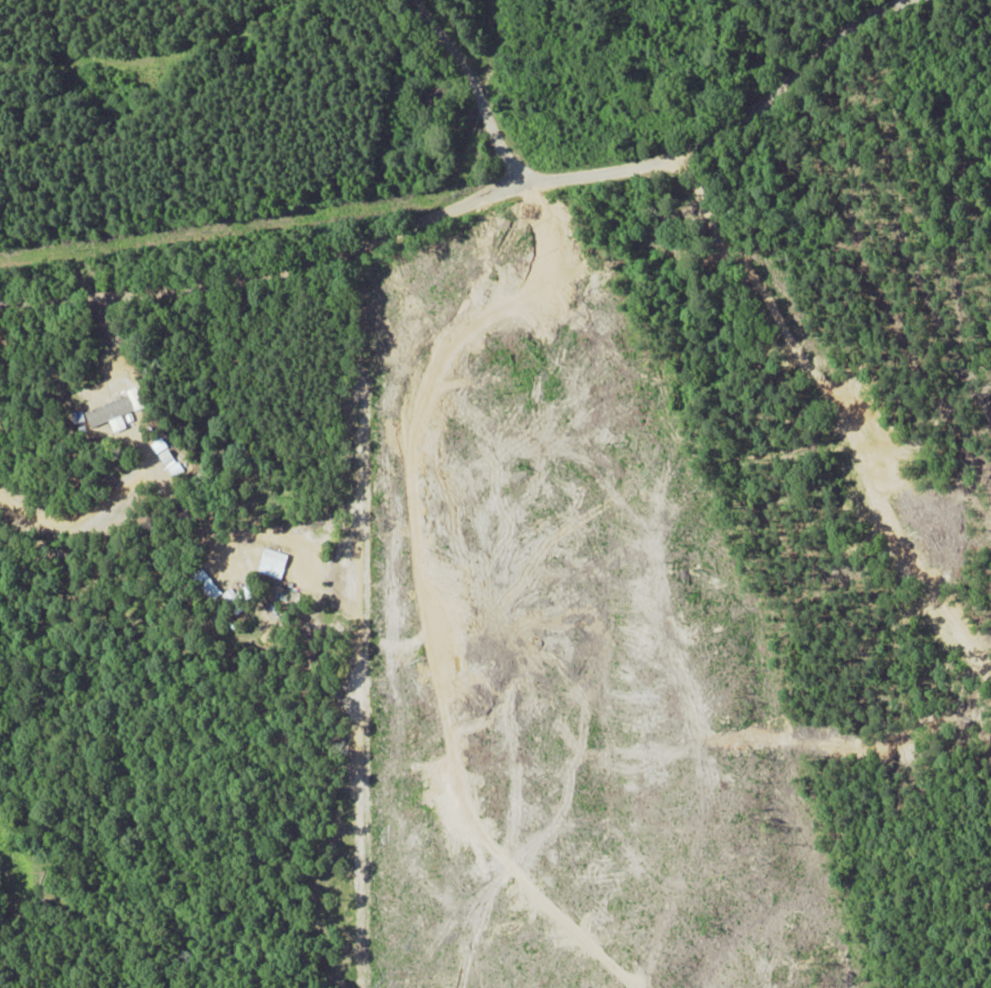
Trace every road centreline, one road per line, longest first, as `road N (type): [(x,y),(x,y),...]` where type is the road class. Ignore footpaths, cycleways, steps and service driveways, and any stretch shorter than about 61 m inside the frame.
road 1 (residential): [(906,0),(865,19),(704,146),(646,168),(530,184),(299,269),(0,298)]
road 2 (residential): [(530,184),(496,138),(477,88),(405,0)]

